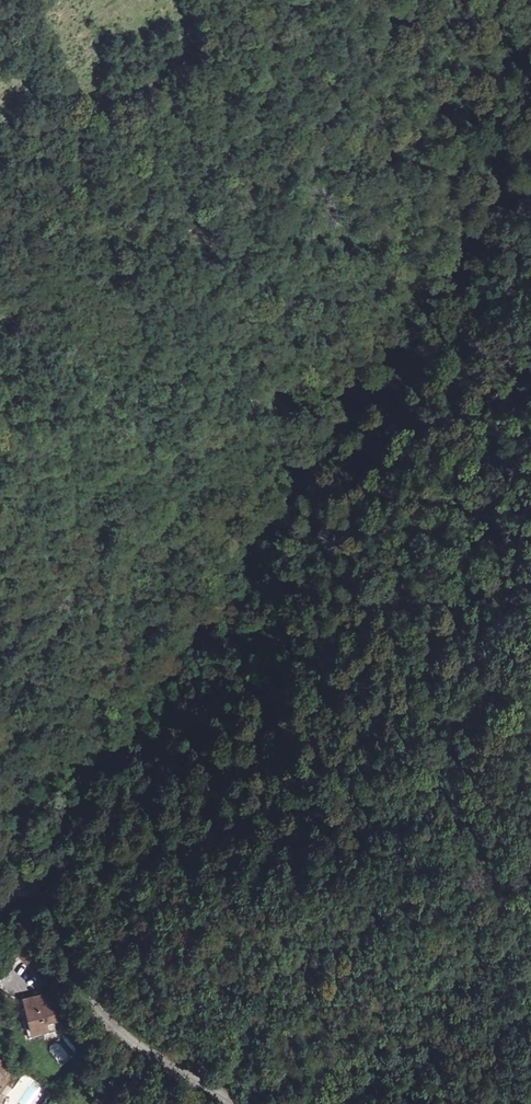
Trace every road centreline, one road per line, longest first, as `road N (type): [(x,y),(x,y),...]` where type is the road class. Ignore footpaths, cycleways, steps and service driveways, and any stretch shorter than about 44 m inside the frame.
road 1 (unclassified): [(0,907),(24,887),(51,897),(82,989),(107,1025),(226,1103)]
road 2 (track): [(0,156),(147,93),(210,47),(241,0)]

